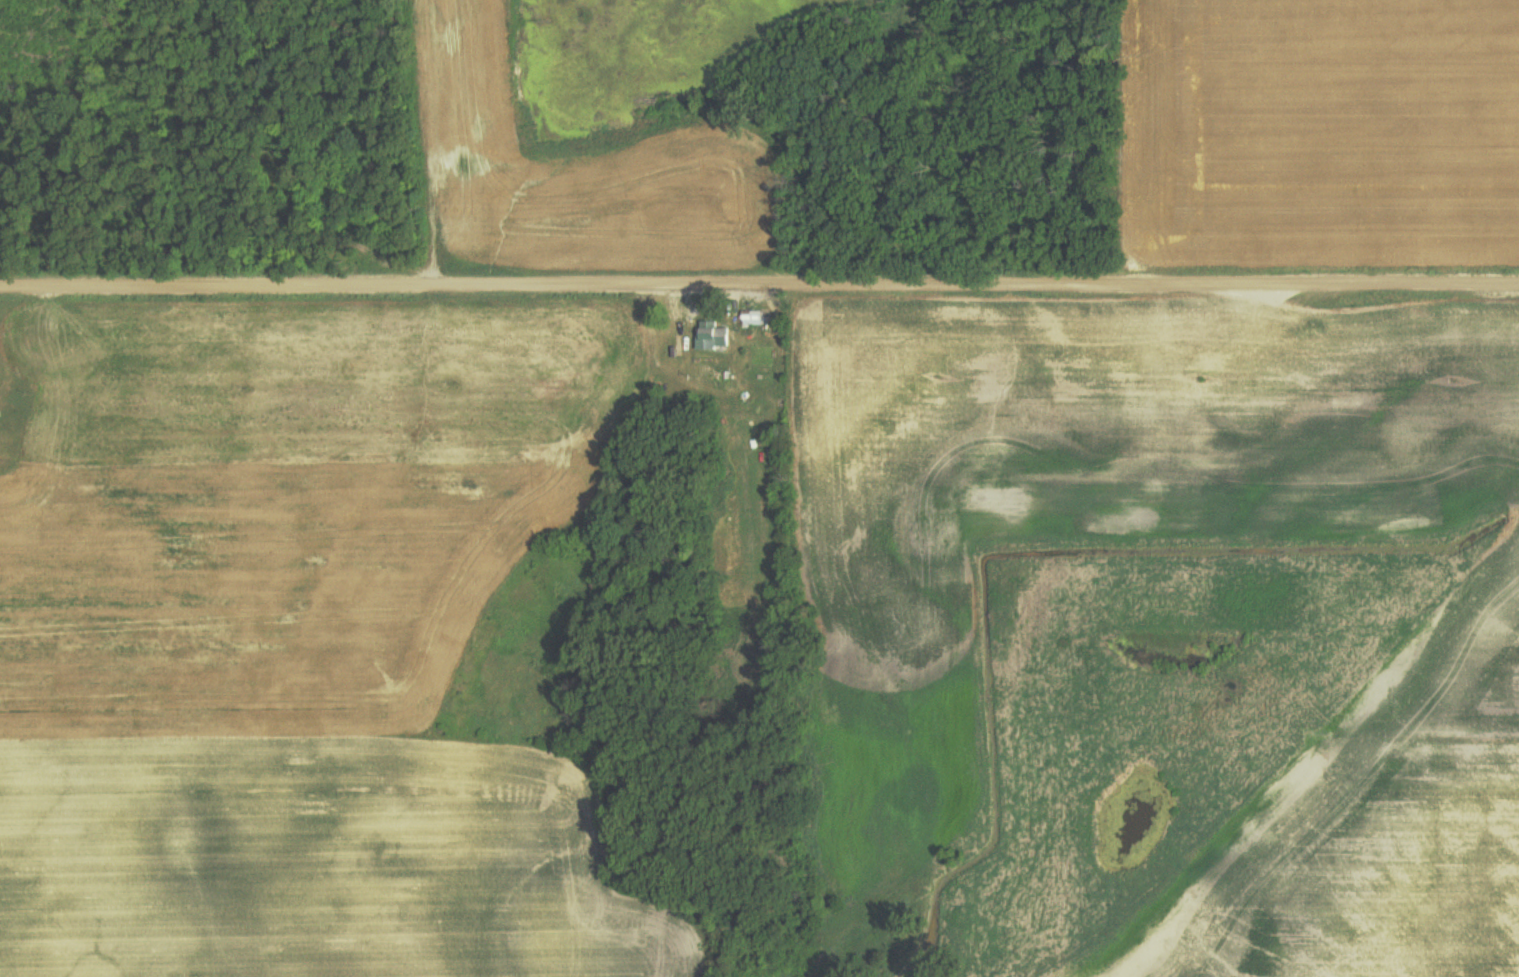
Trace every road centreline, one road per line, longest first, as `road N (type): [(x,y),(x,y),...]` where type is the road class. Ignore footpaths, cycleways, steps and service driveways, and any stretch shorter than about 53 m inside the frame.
road 1 (residential): [(0,290),(1518,288)]

